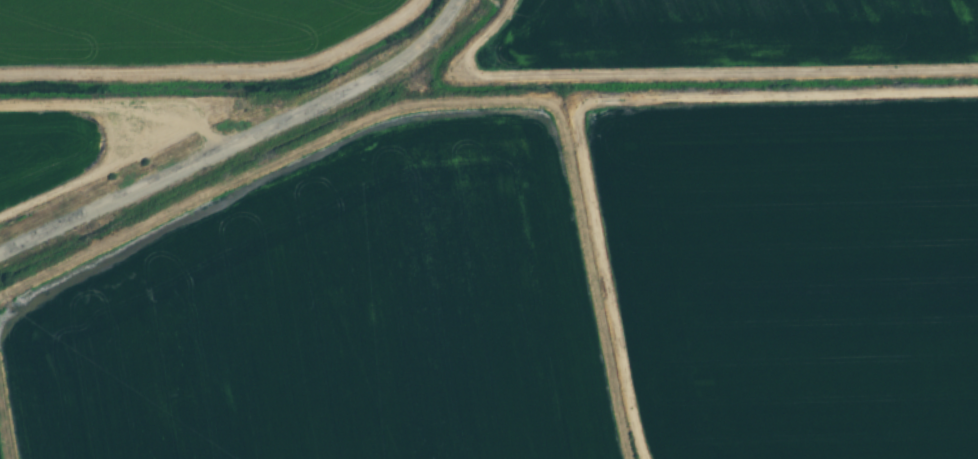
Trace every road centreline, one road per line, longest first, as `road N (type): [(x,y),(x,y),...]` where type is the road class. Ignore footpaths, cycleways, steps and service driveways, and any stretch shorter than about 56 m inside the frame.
road 1 (residential): [(0,245),(388,59),(431,0)]

